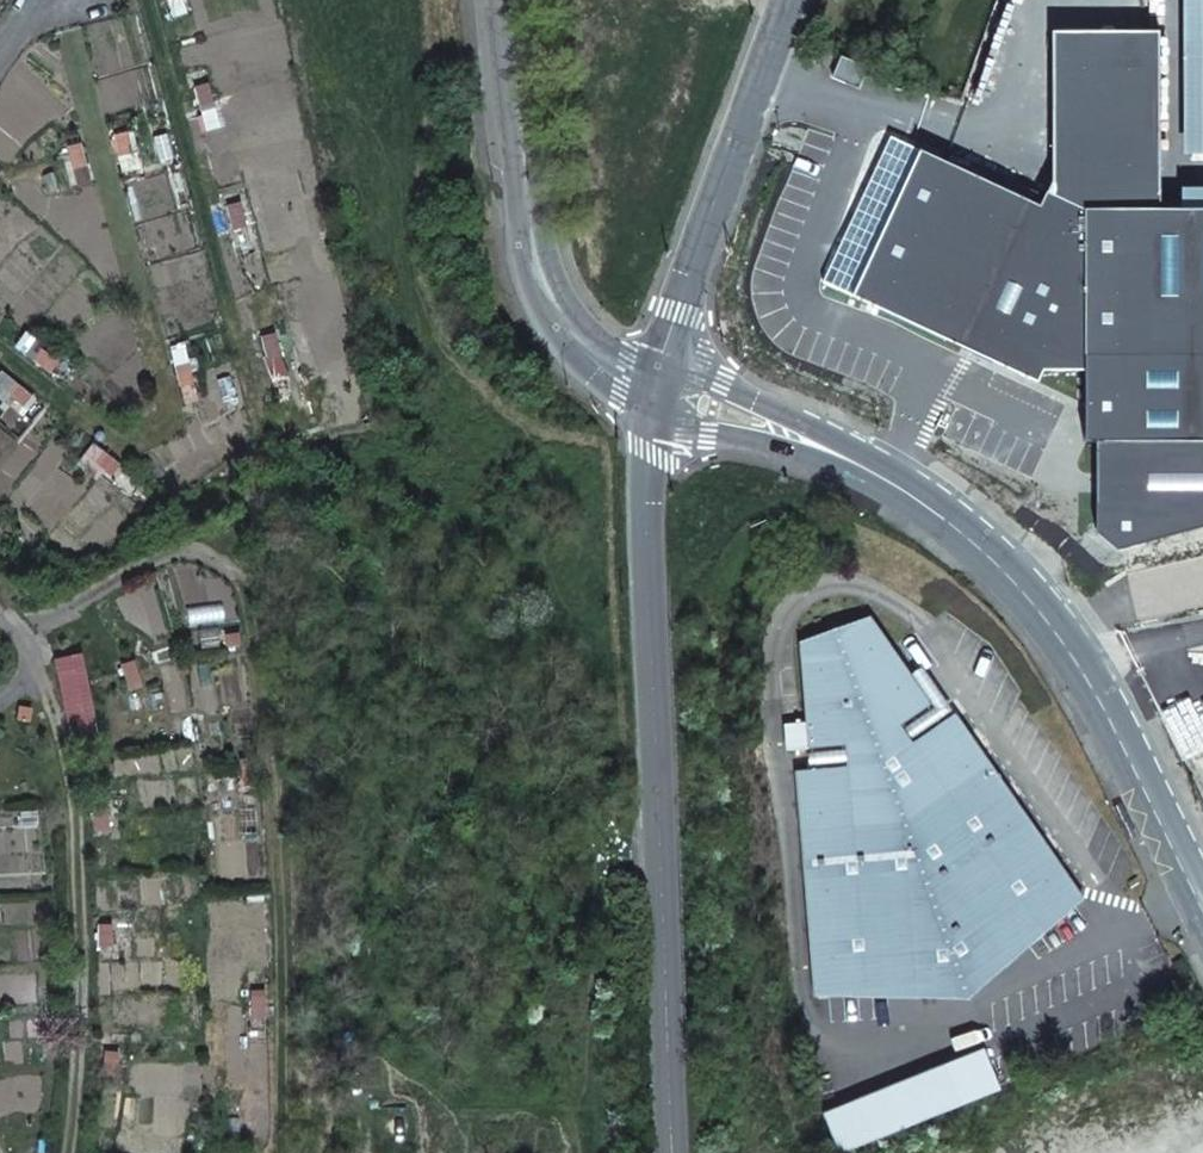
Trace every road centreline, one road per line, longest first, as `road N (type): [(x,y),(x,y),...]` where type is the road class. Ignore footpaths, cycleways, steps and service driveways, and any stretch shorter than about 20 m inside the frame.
road 1 (track): [(279,1152),(267,812),(237,581),(203,551),(156,558),(21,634)]
road 2 (tertiary): [(654,427),(668,1152)]
road 3 (tertiary): [(1202,907),(1059,635),(977,545),(883,478),(812,441)]
road 4 (tertiary): [(657,395),(593,362),(551,313),(534,239),(511,0)]
road 5 (tertiary): [(792,0),(666,355)]
road 6 (track): [(69,1152),(85,979),(85,837)]
road 7 (track): [(85,837),(36,661)]
road 8 (tertiary): [(812,441),(666,355)]
road 9 (tertiary): [(654,427),(735,441),(812,441)]
road 10 (track): [(0,613),(36,661),(0,707)]

